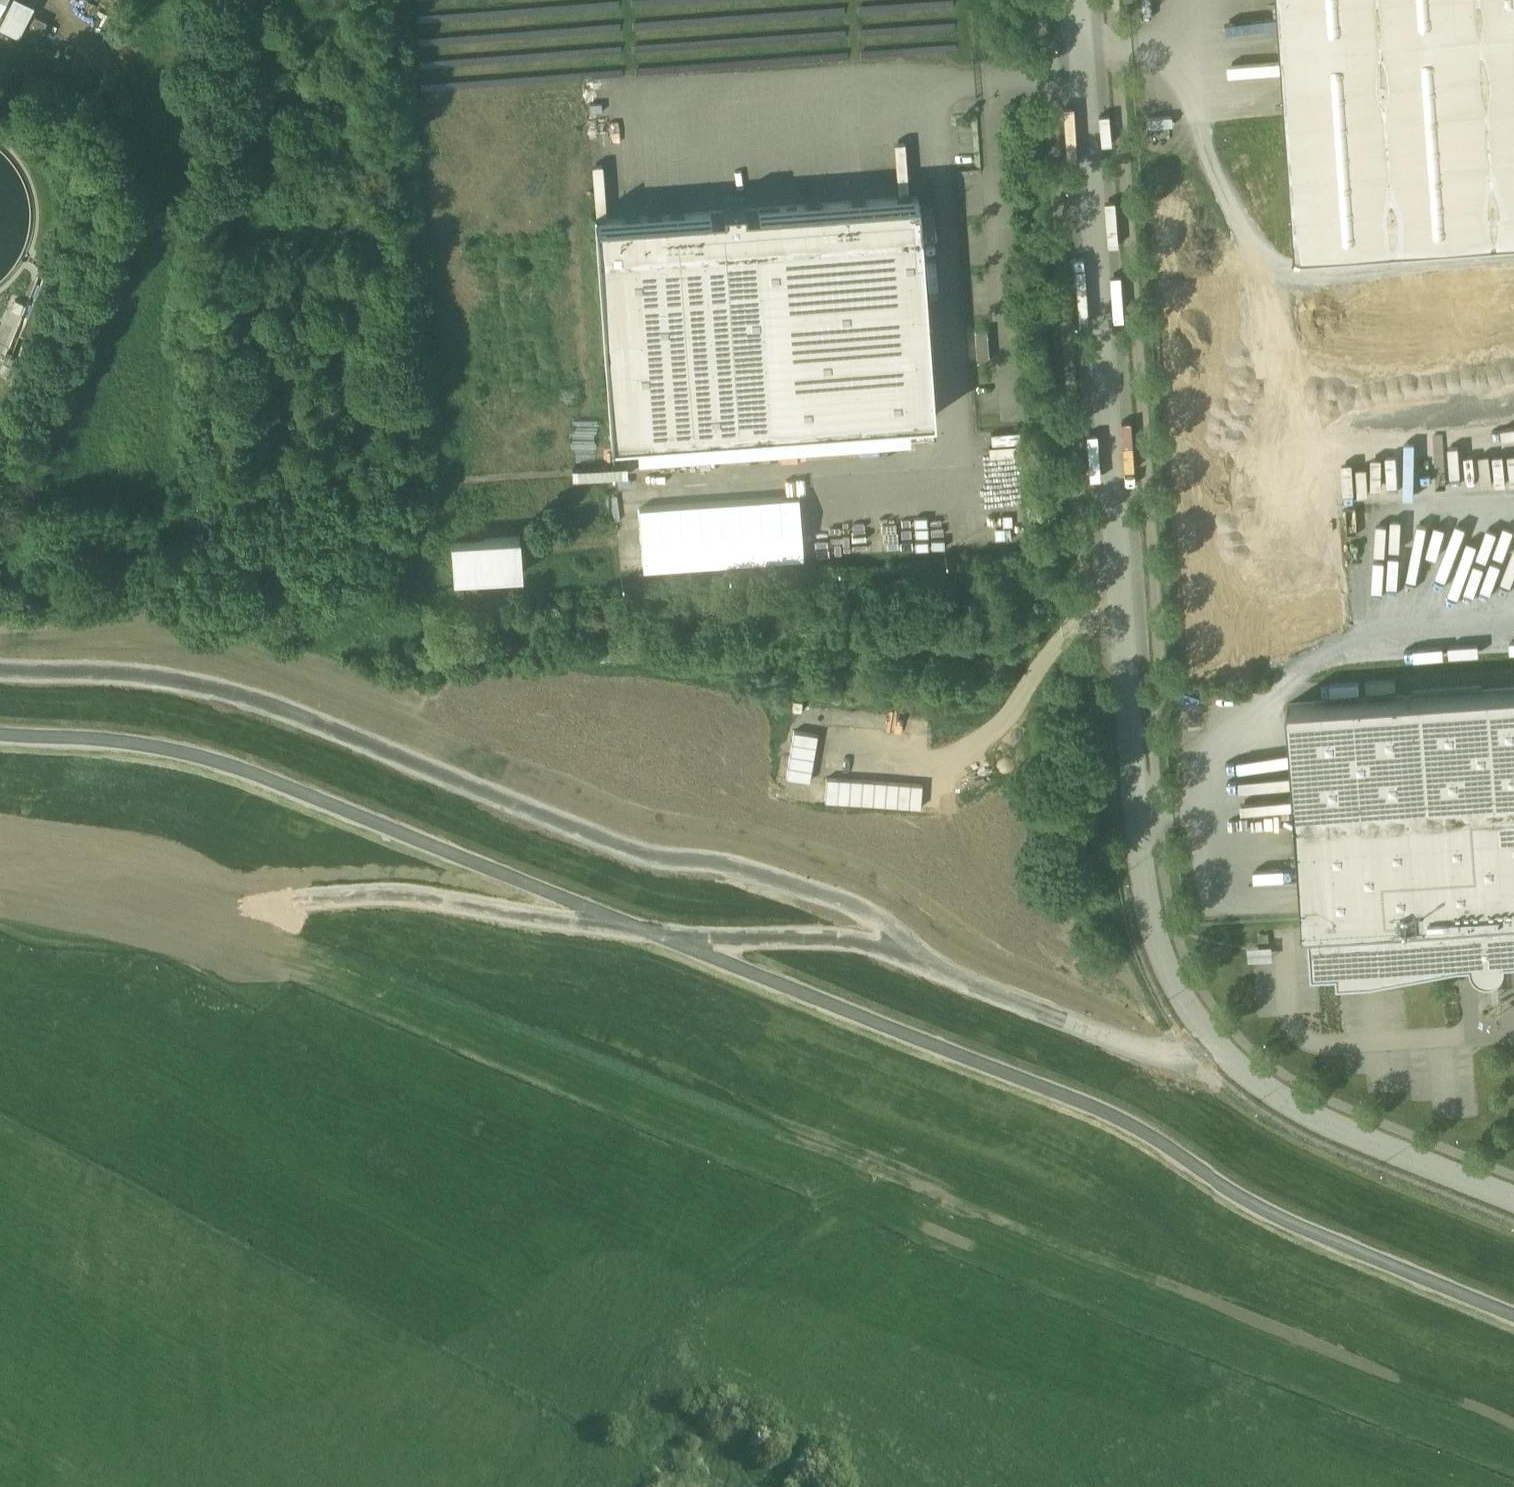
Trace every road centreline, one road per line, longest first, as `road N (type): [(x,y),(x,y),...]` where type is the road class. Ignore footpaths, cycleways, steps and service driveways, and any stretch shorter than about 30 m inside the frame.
road 1 (unclassified): [(1077,0),(1136,832),(1179,979),(1257,1070),(1513,1186)]
road 2 (track): [(288,903),(429,897),(664,938)]

